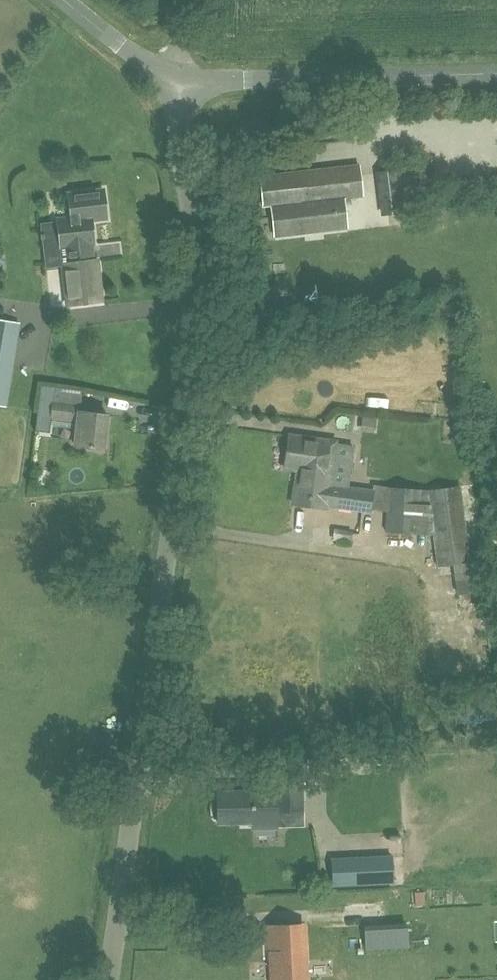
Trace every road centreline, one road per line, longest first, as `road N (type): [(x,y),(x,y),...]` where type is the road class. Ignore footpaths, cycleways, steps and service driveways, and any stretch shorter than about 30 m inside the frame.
road 1 (unclassified): [(112,979),(204,323),(178,87)]
road 2 (unclassified): [(178,87),(496,75)]
road 3 (unclassified): [(178,87),(63,0)]

